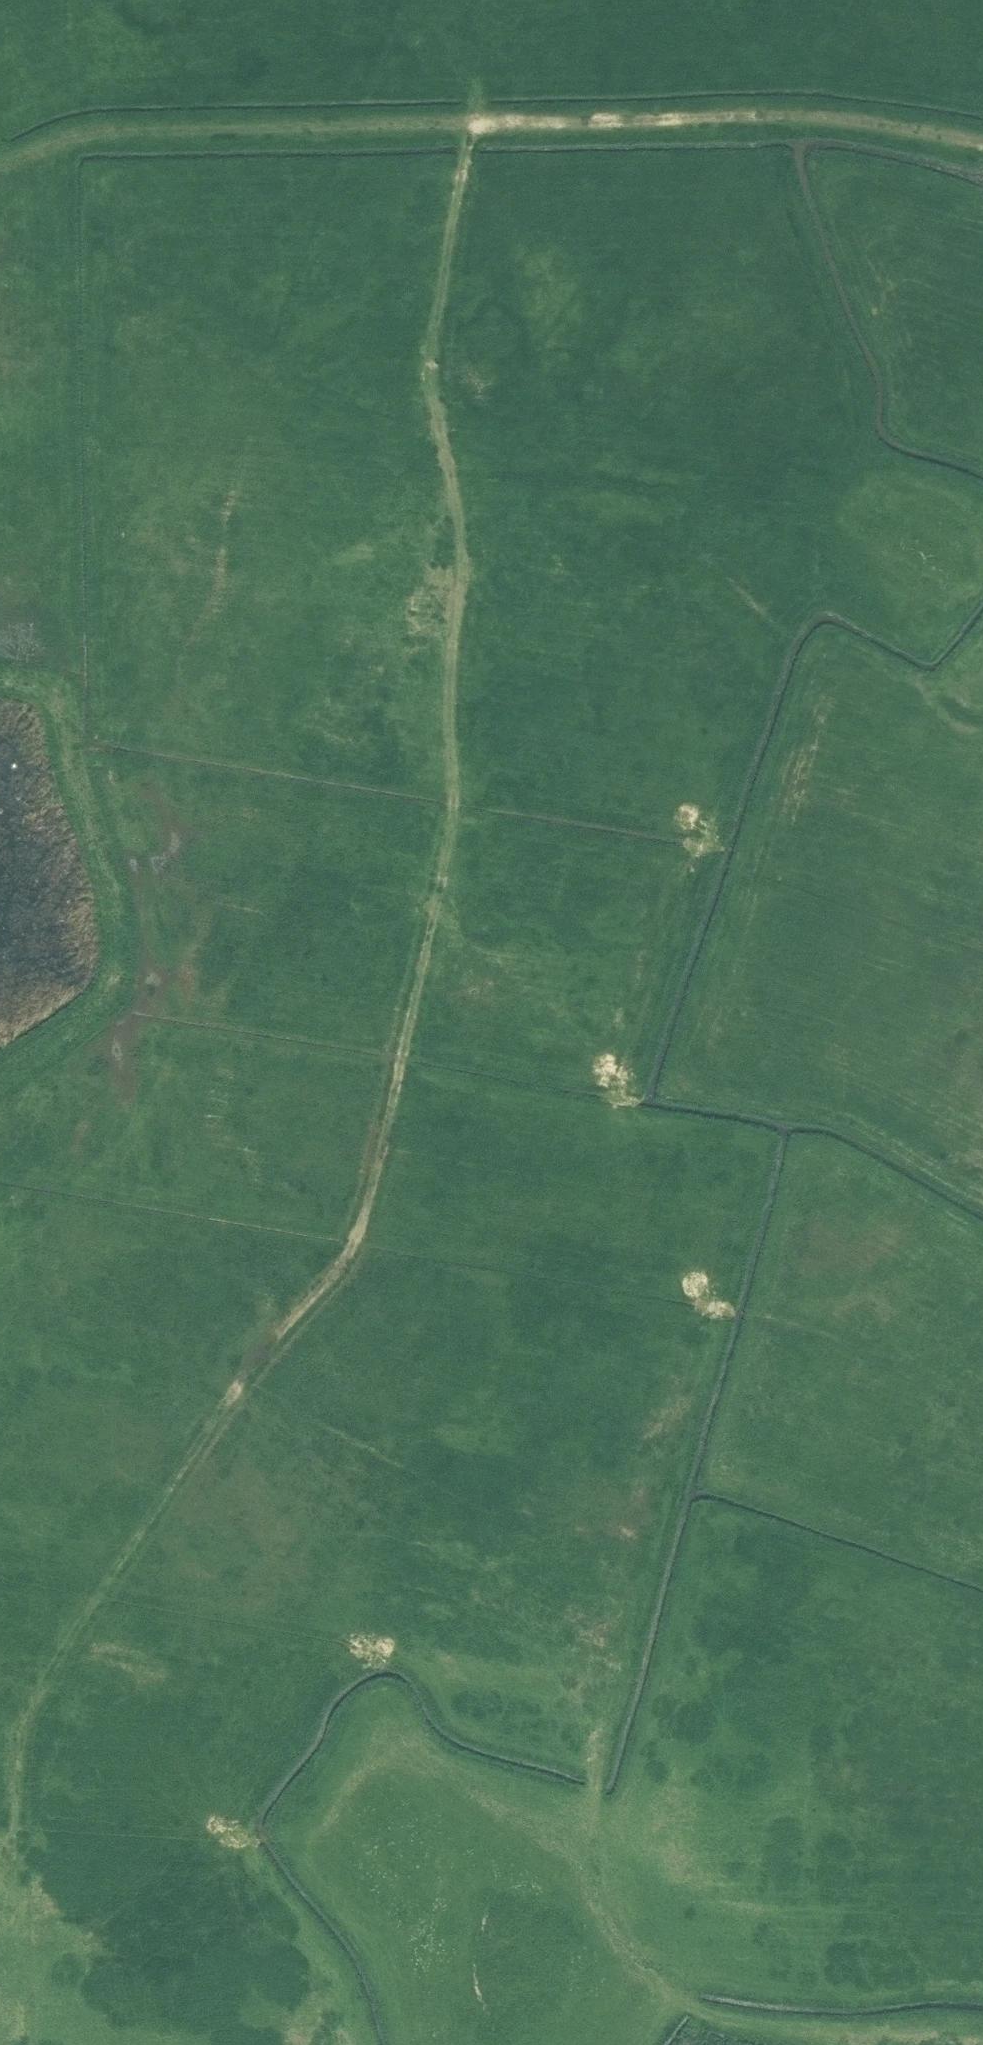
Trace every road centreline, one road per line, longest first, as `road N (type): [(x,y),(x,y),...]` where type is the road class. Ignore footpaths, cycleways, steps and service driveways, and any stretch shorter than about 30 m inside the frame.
road 1 (track): [(982,146),(816,116),(486,121),(470,137),(456,190)]

